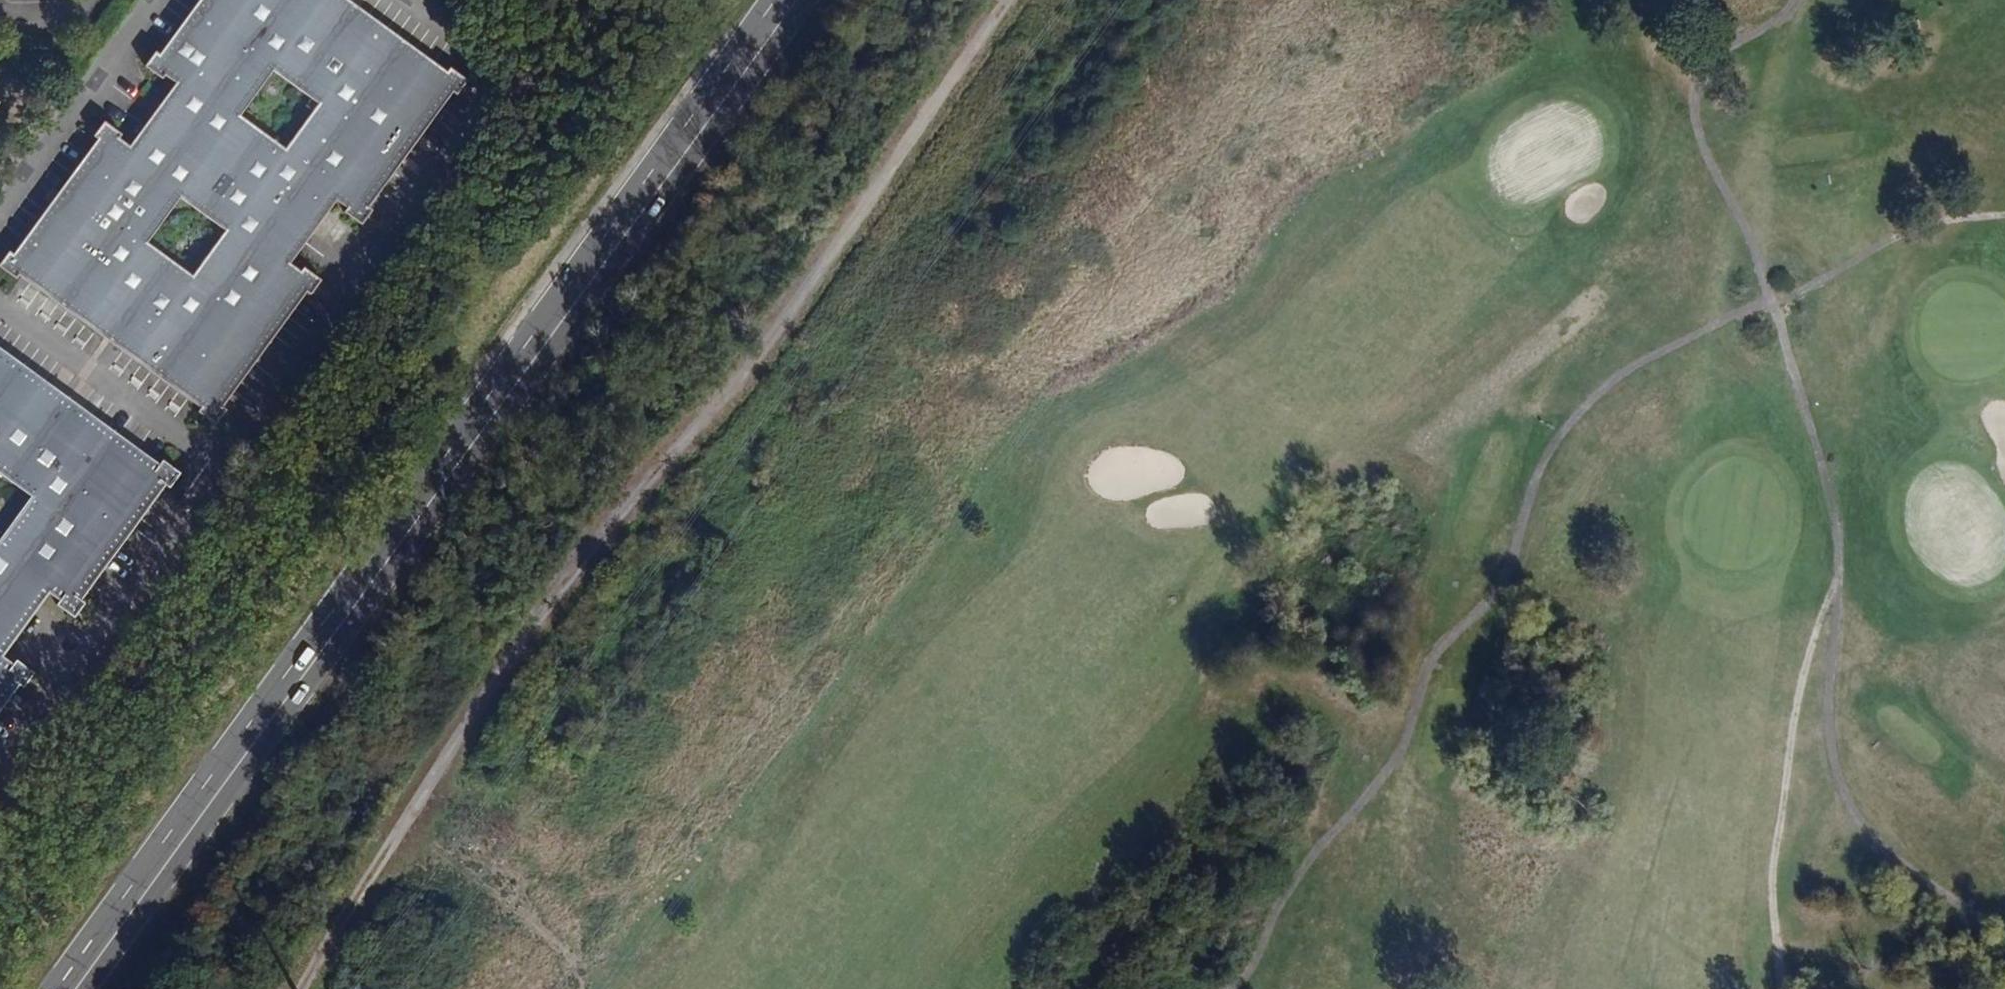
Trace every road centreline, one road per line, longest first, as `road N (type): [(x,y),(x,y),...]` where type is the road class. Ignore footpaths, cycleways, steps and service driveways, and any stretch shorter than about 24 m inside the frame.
road 1 (secondary): [(796,0),(69,988)]

